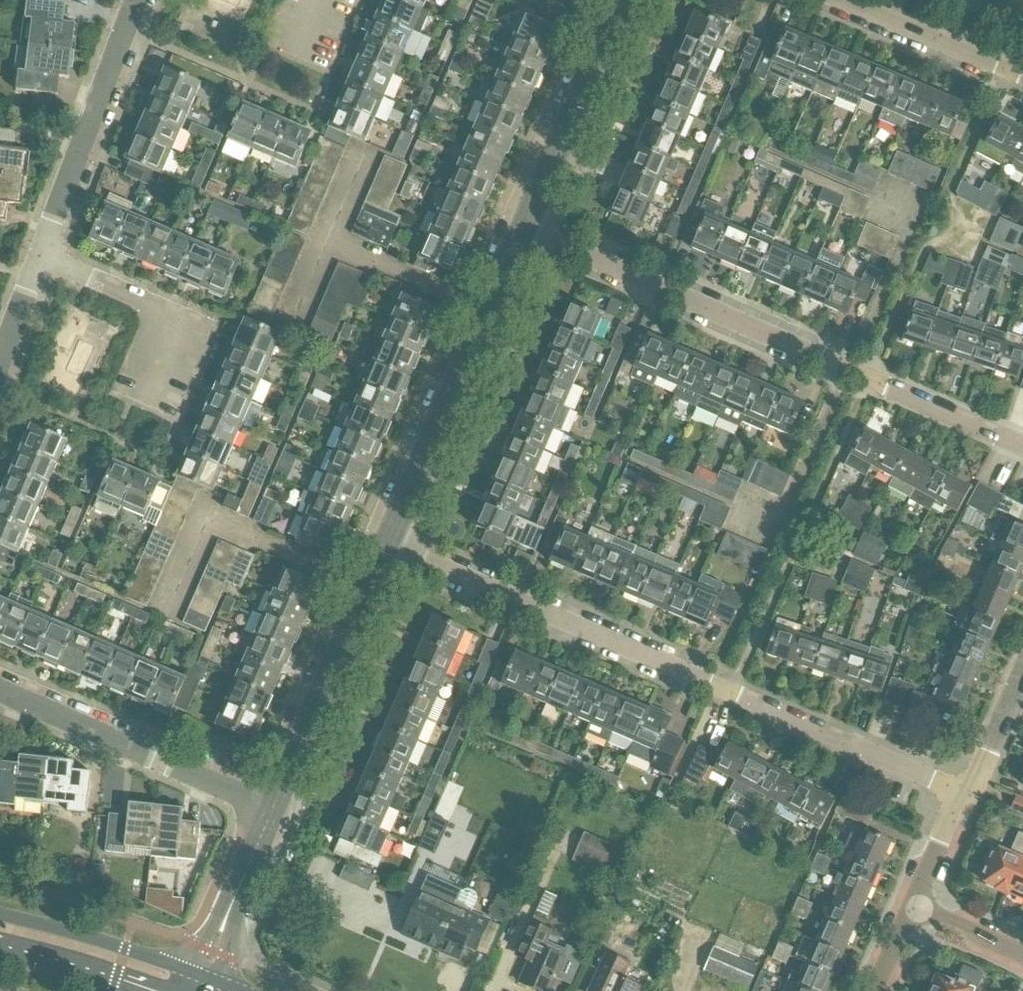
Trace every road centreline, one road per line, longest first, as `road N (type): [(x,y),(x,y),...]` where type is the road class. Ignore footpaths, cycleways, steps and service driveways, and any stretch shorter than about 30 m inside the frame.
road 1 (residential): [(966,795),(385,541)]
road 2 (residential): [(1022,445),(523,227)]
road 3 (tertiary): [(385,541),(523,227)]
road 4 (residential): [(273,809),(0,691)]
road 5 (tertiary): [(273,809),(385,541)]
road 6 (residential): [(38,257),(136,0)]
road 7 (tertiary): [(523,227),(623,0)]
road 8 (residential): [(150,396),(183,317),(38,257)]
road 9 (secondary): [(199,975),(0,915)]
road 10 (residential): [(1022,80),(836,0)]
road 11 (tertiary): [(199,975),(273,809)]
road 12 (secondary): [(0,946),(154,990)]
road 13 (residential): [(966,795),(1022,675)]
road 14 (residential): [(966,795),(913,904)]

